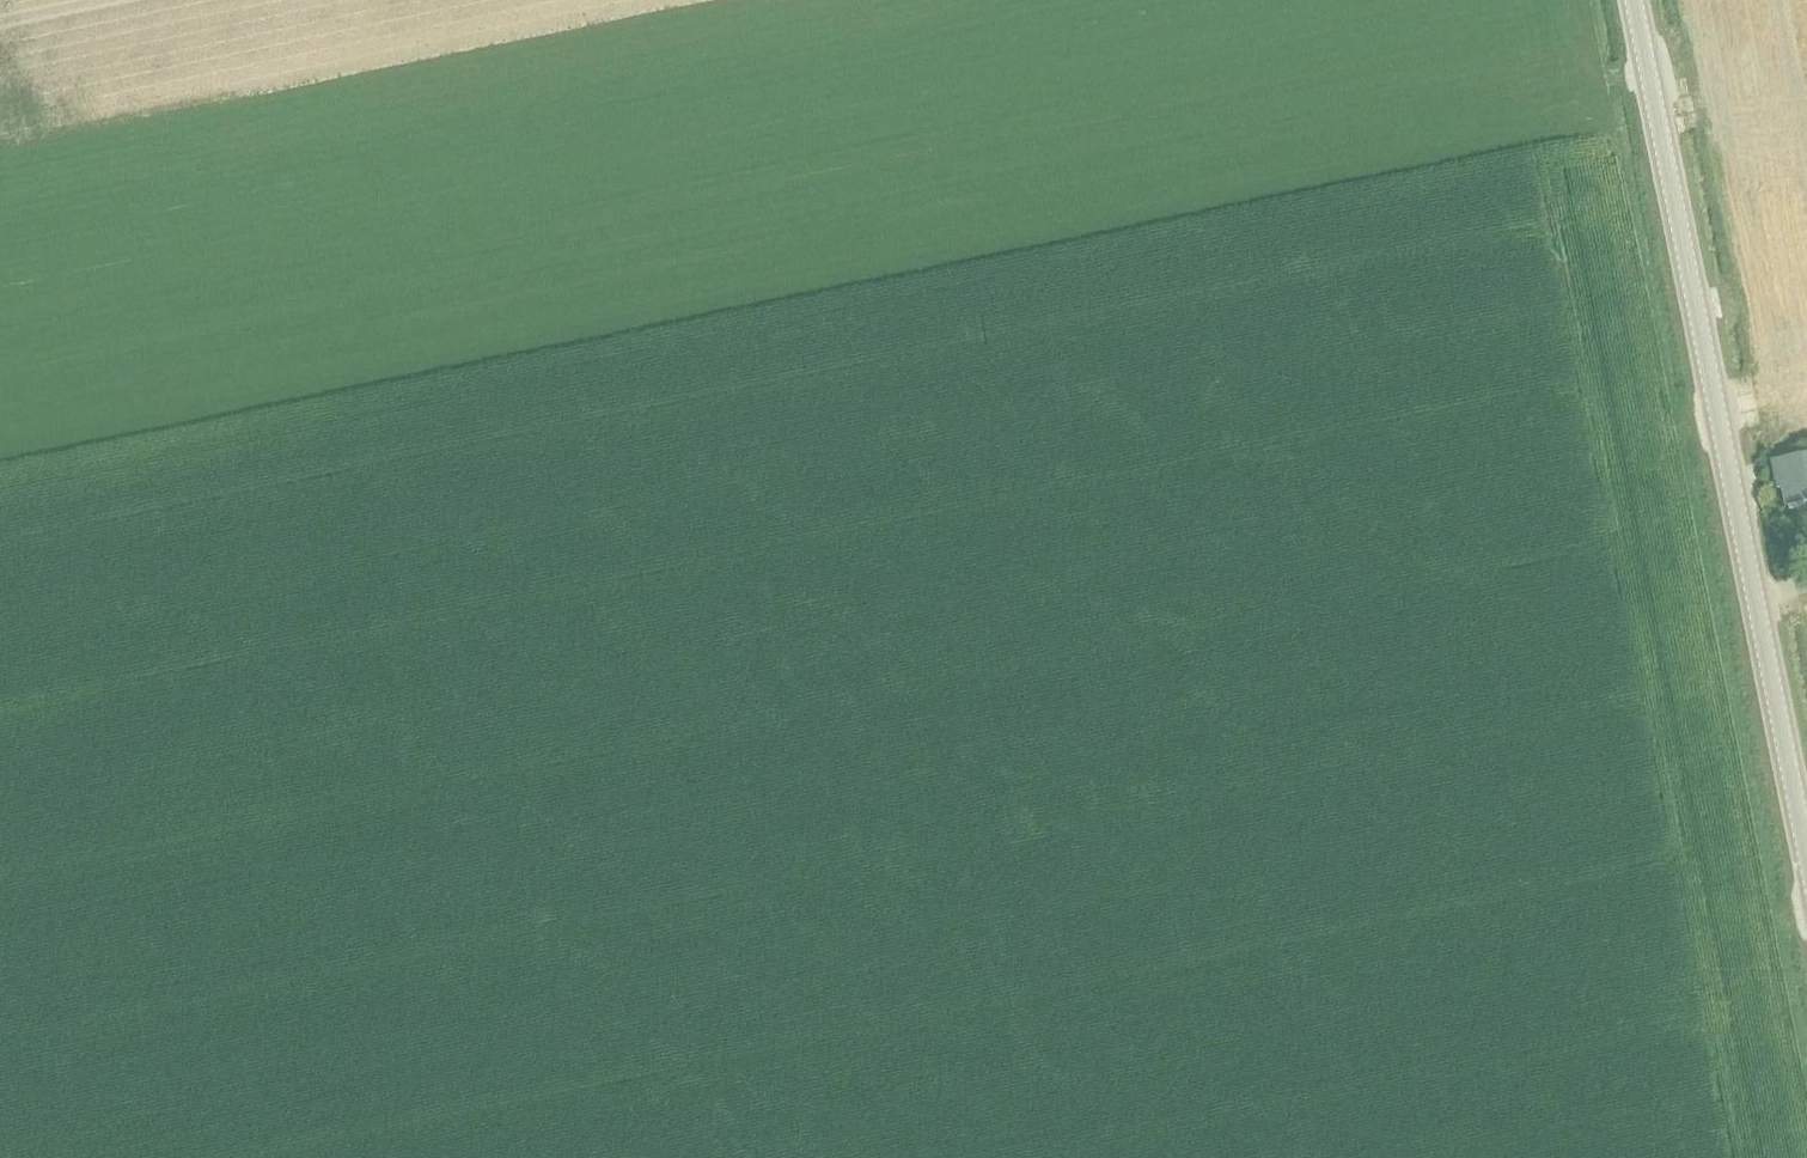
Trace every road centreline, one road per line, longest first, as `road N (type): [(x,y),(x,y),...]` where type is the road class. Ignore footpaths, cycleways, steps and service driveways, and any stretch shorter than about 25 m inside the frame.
road 1 (tertiary): [(1806,840),(1635,0)]

